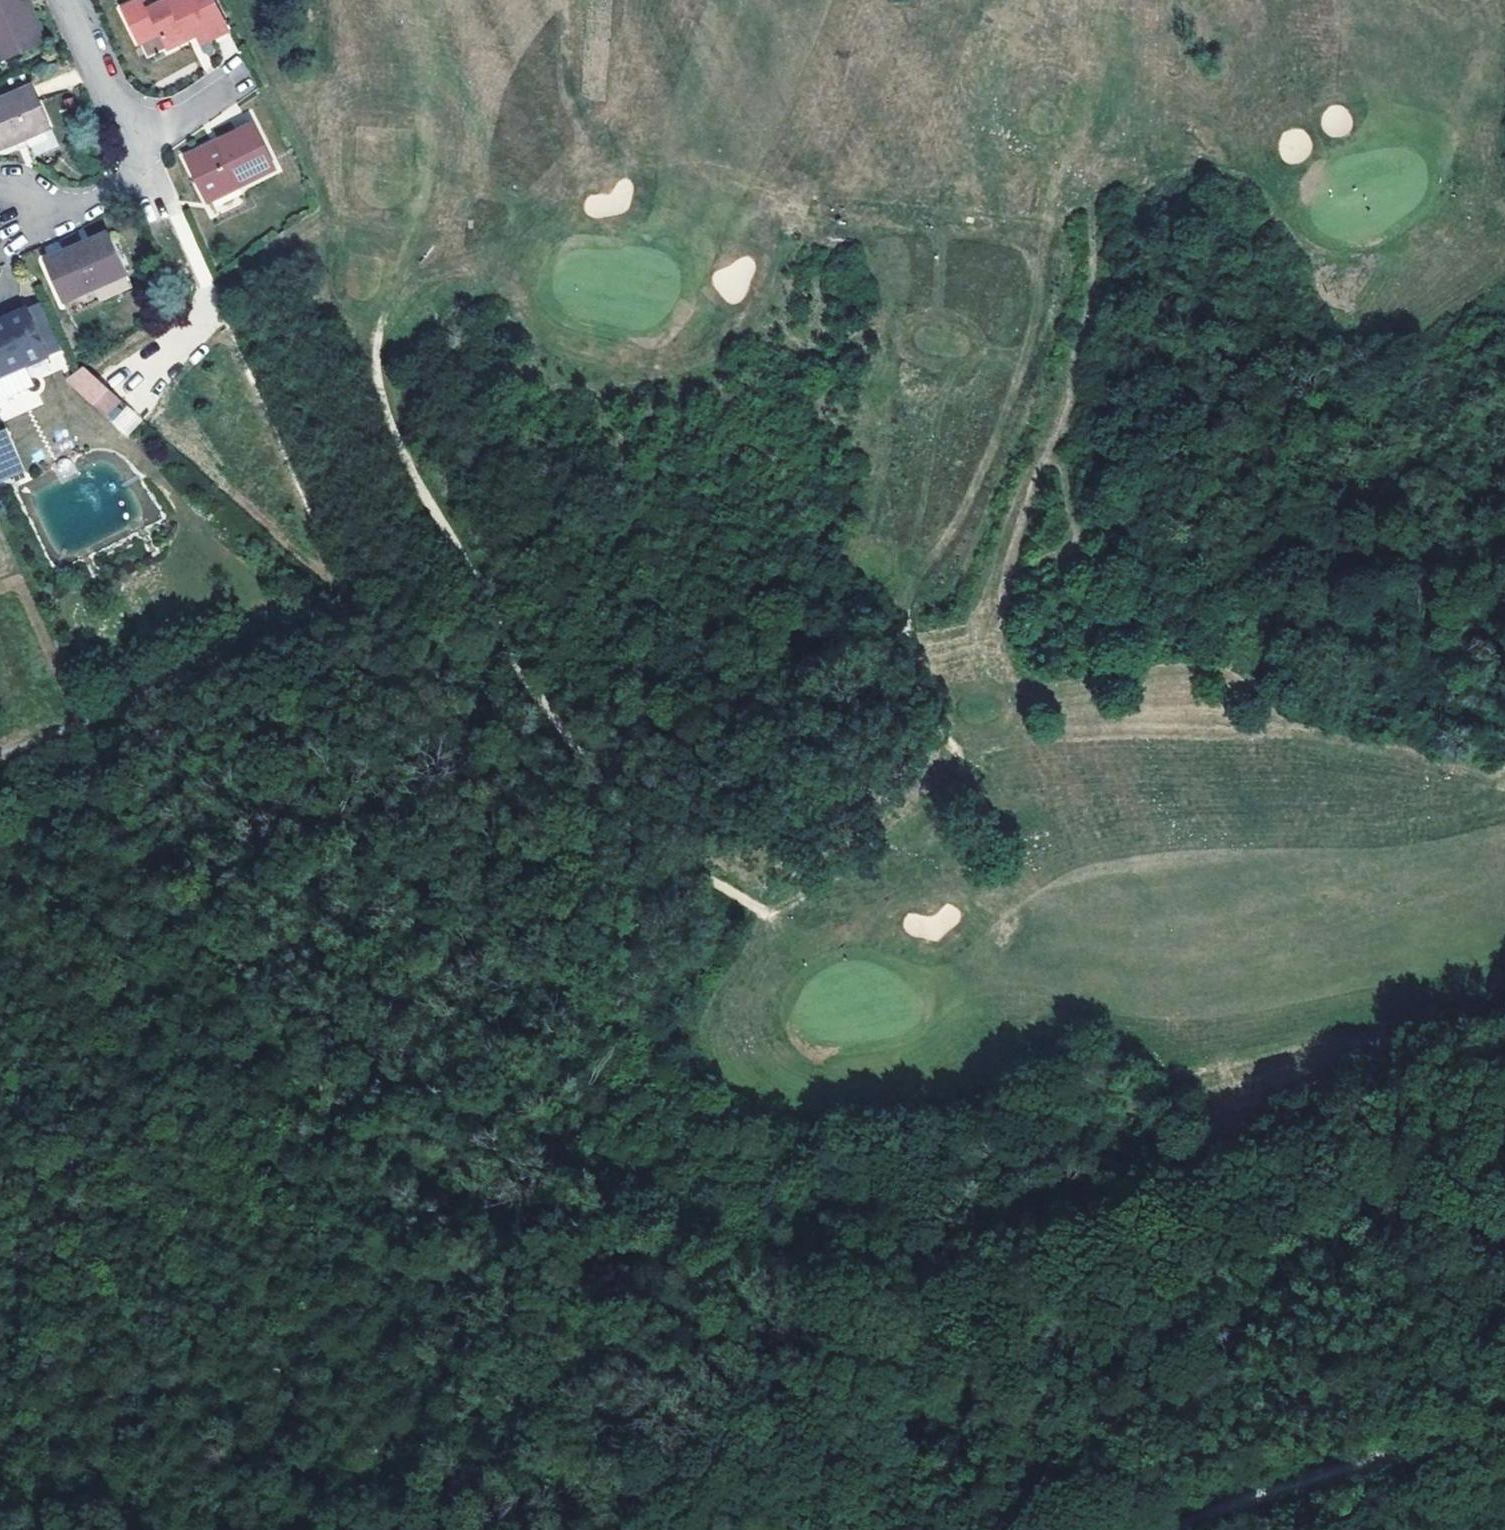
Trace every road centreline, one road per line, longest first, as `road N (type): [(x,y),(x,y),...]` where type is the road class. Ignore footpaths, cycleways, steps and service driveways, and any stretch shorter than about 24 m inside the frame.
road 1 (track): [(0,1411),(349,1358),(349,1390),(291,1440),(290,1455),(393,1454),(403,1469),(324,1529)]
road 2 (track): [(1181,1529),(1248,1497),(1504,1422)]
road 3 (residential): [(67,0),(135,151)]
road 4 (residential): [(135,151),(96,199),(61,209),(10,201)]
road 5 (residential): [(135,151),(240,82)]

